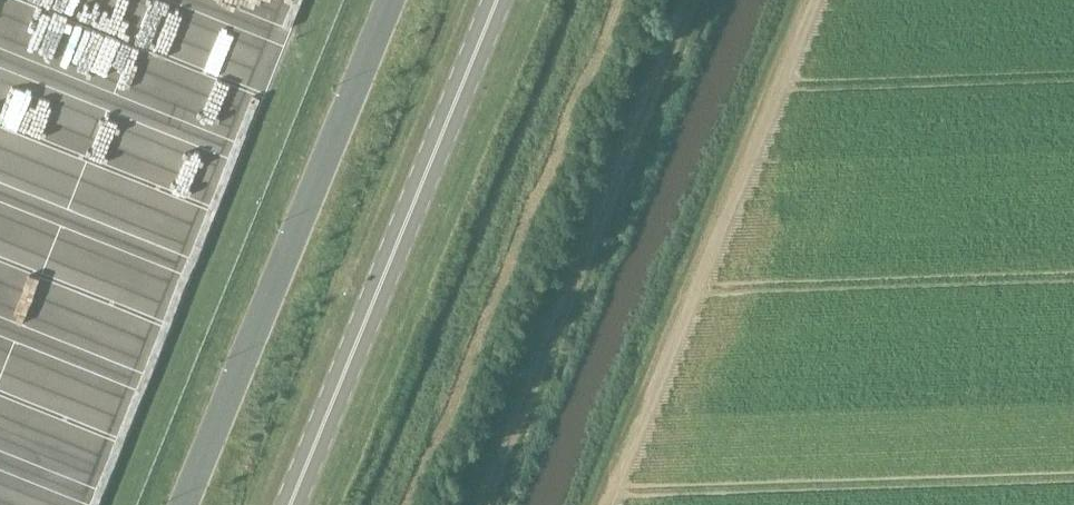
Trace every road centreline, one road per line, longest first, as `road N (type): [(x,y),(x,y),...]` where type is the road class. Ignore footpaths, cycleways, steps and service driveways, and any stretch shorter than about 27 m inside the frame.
road 1 (track): [(402,504),(611,0)]
road 2 (primary): [(495,0),(288,504)]
road 3 (track): [(482,504),(688,0)]
road 4 (unclassified): [(389,0),(183,504)]

